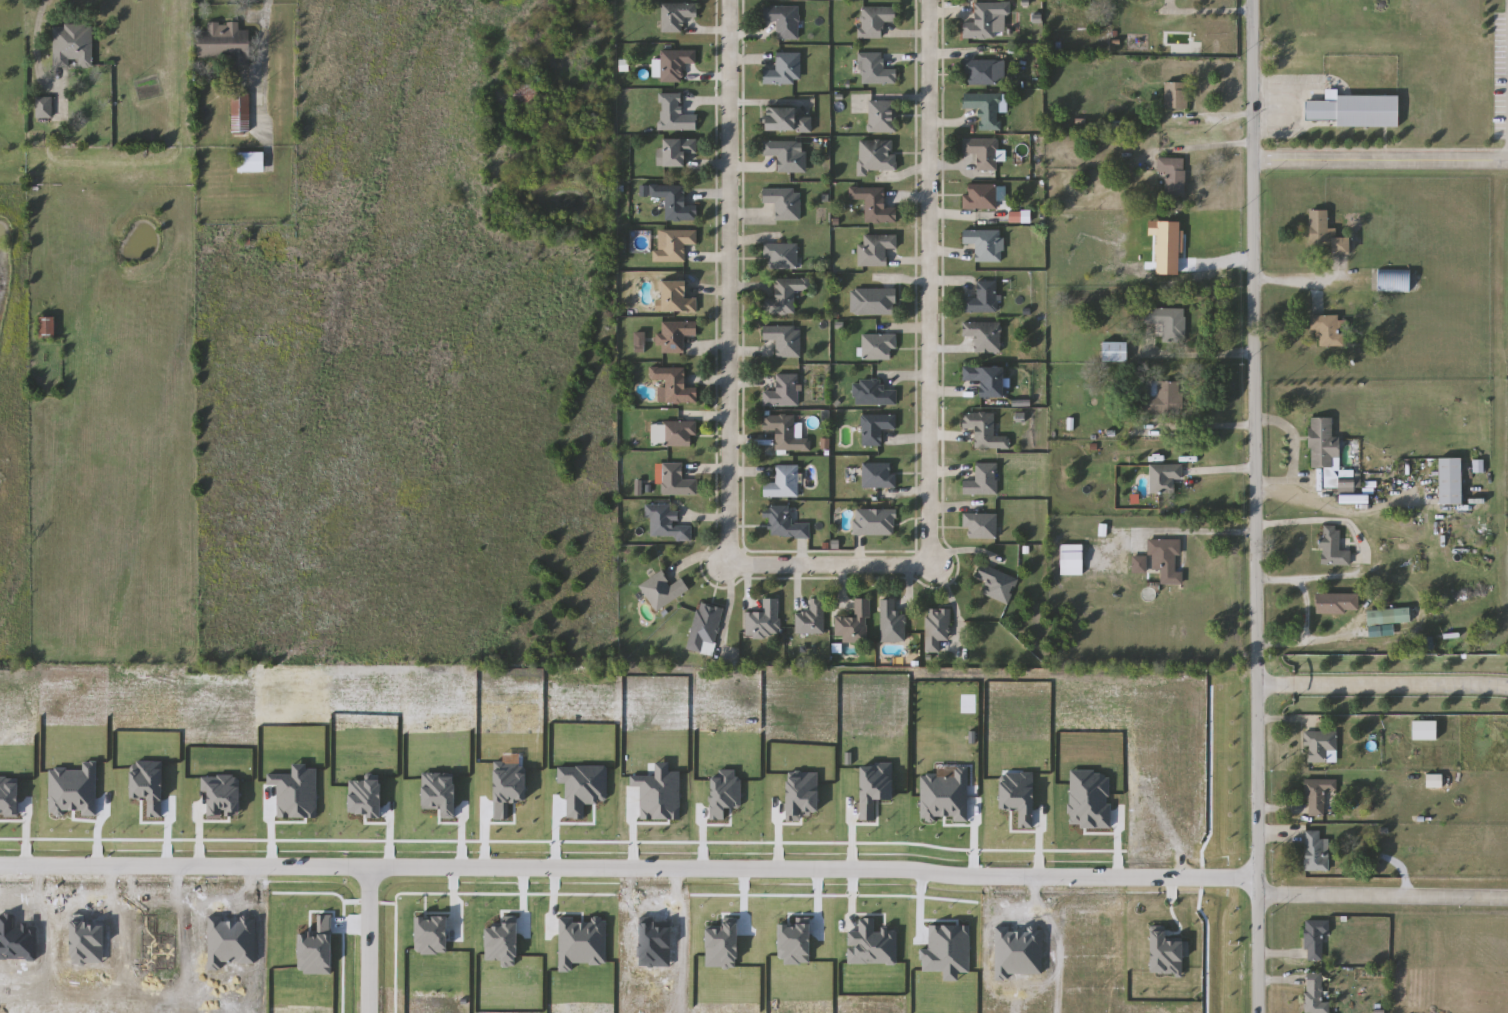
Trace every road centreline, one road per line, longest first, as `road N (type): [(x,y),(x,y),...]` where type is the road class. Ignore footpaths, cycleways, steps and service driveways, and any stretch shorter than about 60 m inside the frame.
road 1 (residential): [(1250,872),(0,862)]
road 2 (tertiary): [(1251,1012),(1246,0)]
road 3 (residential): [(927,0),(924,550),(914,564)]
road 4 (residential): [(730,562),(729,0)]
road 5 (residential): [(1507,685),(1249,684)]
road 6 (residential): [(1251,885),(1507,888)]
road 7 (residential): [(914,564),(730,562)]
road 8 (residential): [(371,863),(371,1012)]

